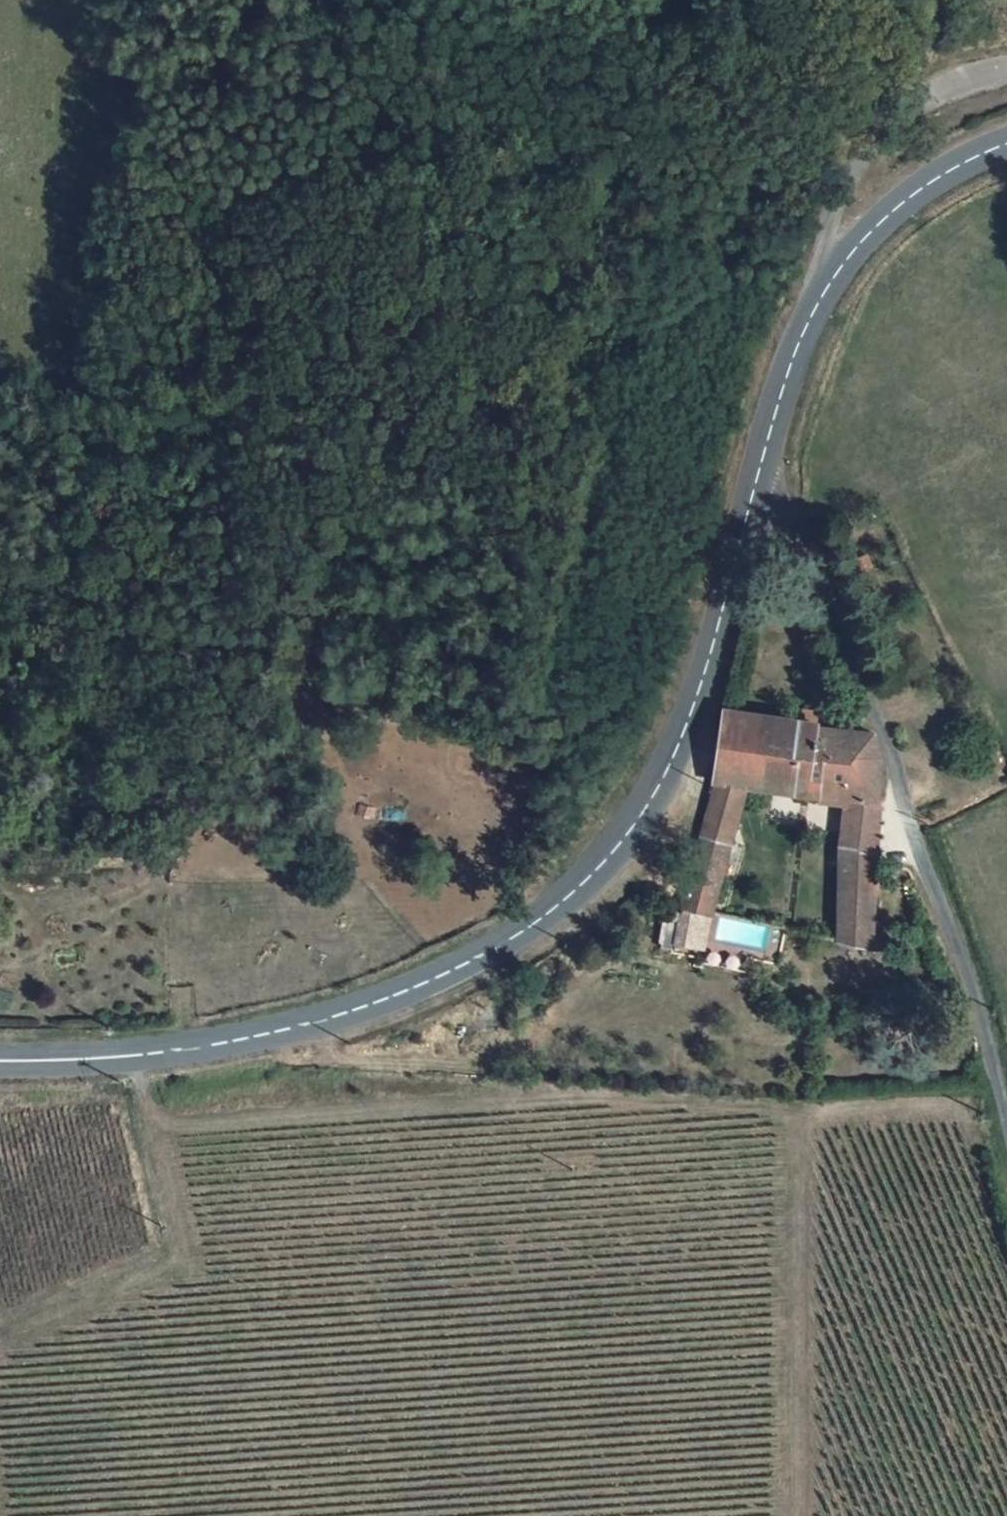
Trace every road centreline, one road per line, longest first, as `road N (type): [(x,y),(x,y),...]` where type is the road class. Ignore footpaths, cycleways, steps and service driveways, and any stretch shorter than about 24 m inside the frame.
road 1 (tertiary): [(0,1059),(134,1055),(321,1021),(410,991),(502,946),(585,883),(636,823),(681,744),(762,468)]
road 2 (unclassified): [(762,468),(899,799),(912,873),(976,1048),(1006,1169)]
road 3 (tertiary): [(762,468),(791,361),(827,288),(861,242),(907,197),(1006,143)]

